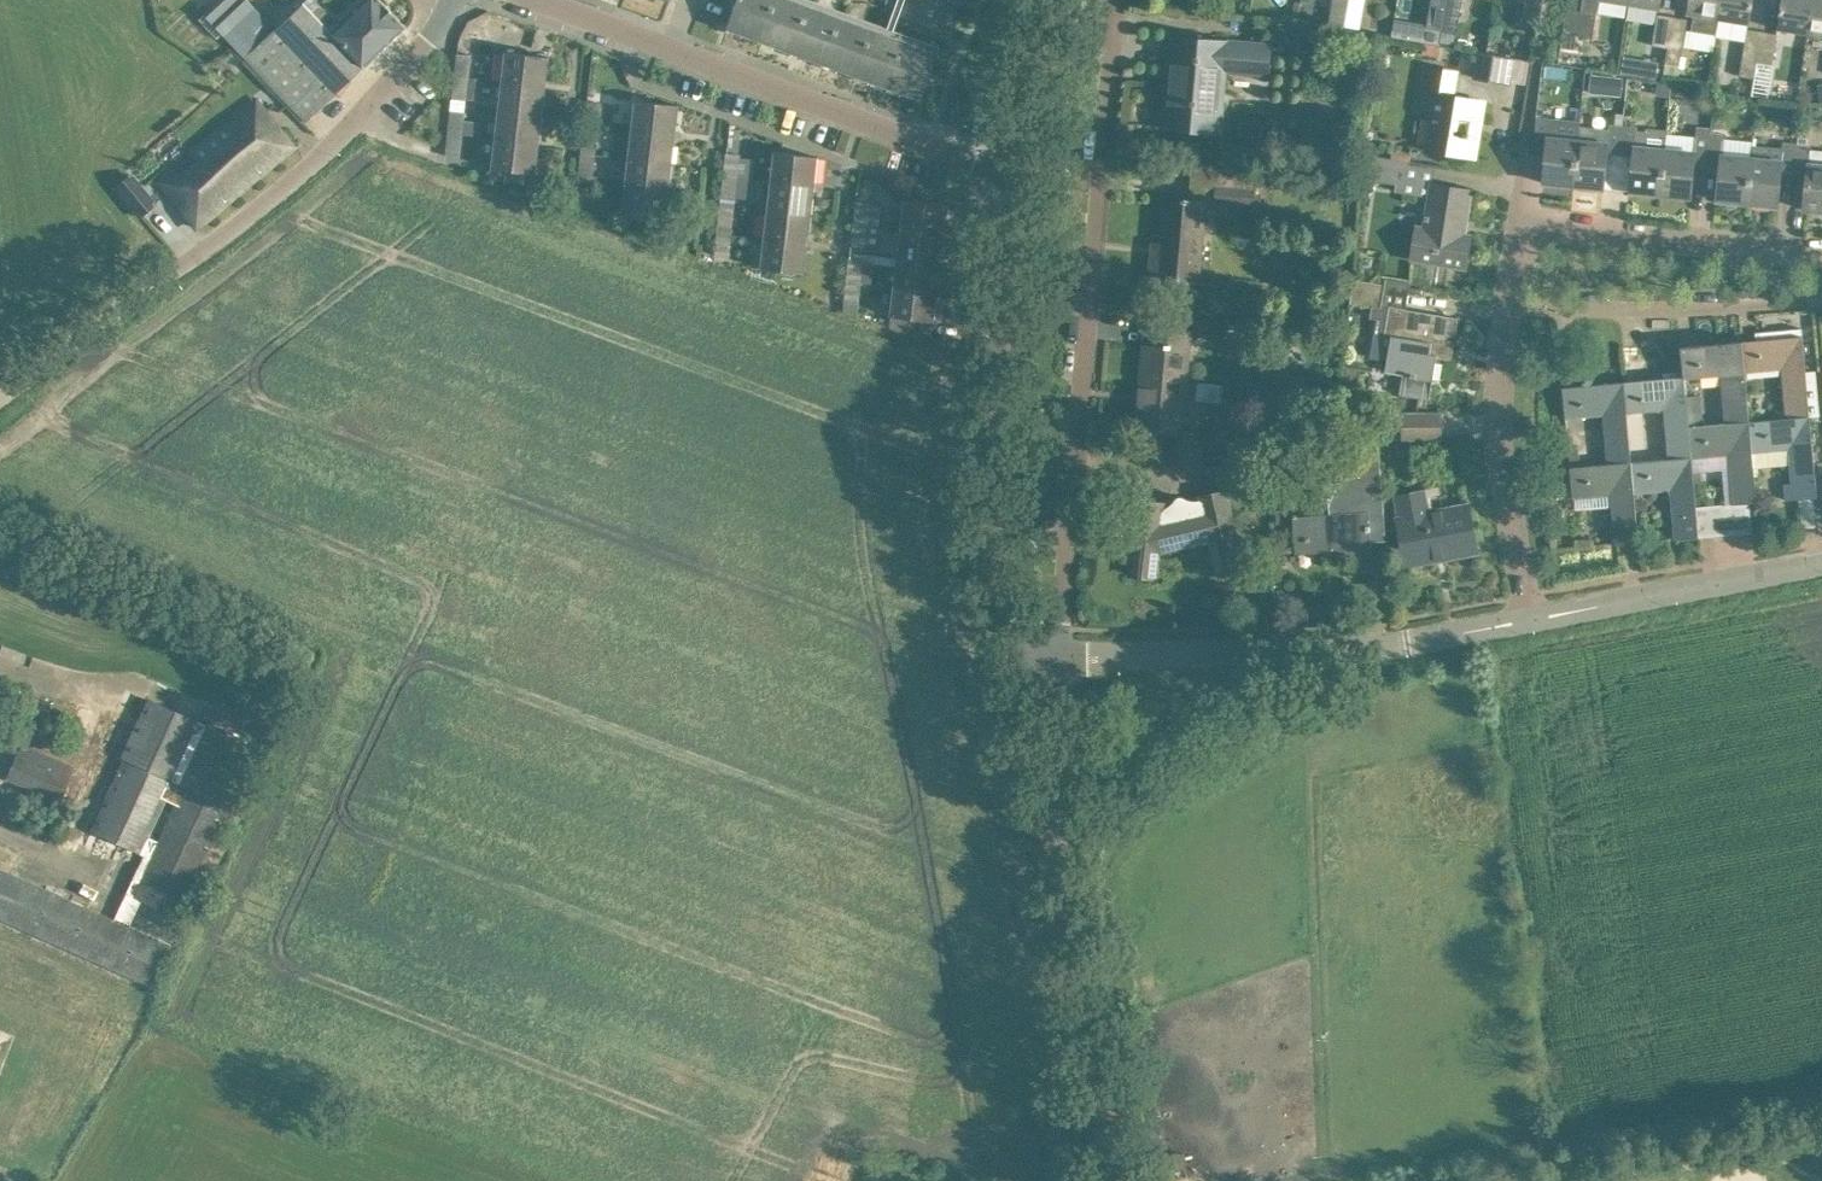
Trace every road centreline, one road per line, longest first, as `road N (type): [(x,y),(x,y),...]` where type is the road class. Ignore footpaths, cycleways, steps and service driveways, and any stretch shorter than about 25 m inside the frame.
road 1 (residential): [(1059,656),(1121,0)]
road 2 (tertiary): [(1112,1180),(1019,658)]
road 3 (tertiary): [(1019,658),(993,470),(1019,172)]
road 4 (residential): [(1059,656),(1329,651),(1531,619)]
road 5 (residential): [(177,268),(339,137),(425,43),(453,0)]
road 6 (residential): [(1531,619),(1499,443),(1506,306)]
road 7 (residential): [(1506,306),(1821,299)]
road 8 (residential): [(1821,252),(1521,222)]
road 9 (residential): [(1531,619),(1821,563)]
road 10 (residential): [(928,143),(669,48)]
road 11 (unclassified): [(0,394),(177,268)]
road 12 (tertiary): [(1019,172),(1048,0)]
road 13 (residential): [(980,0),(928,143)]
road 14 (residential): [(669,48),(541,0)]

